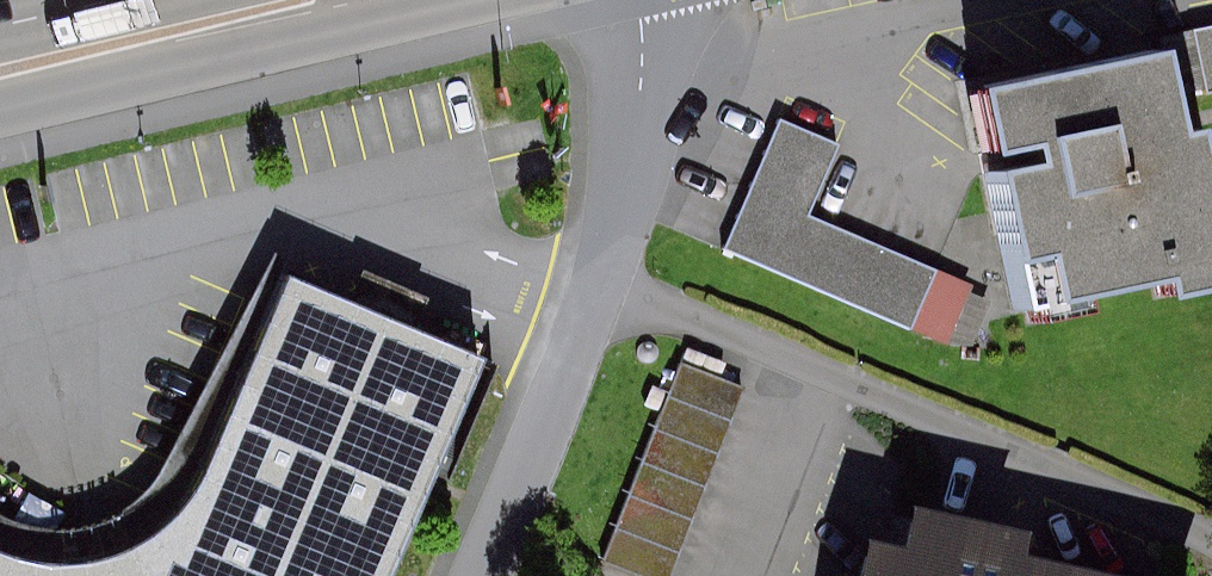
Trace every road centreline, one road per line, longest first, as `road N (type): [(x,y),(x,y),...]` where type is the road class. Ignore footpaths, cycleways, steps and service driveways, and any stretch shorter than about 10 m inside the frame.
road 1 (residential): [(601,280),(1211,538)]
road 2 (residential): [(480,575),(601,280)]
road 3 (secondary): [(0,64),(278,0)]
road 4 (residential): [(601,280),(640,114),(640,0)]

